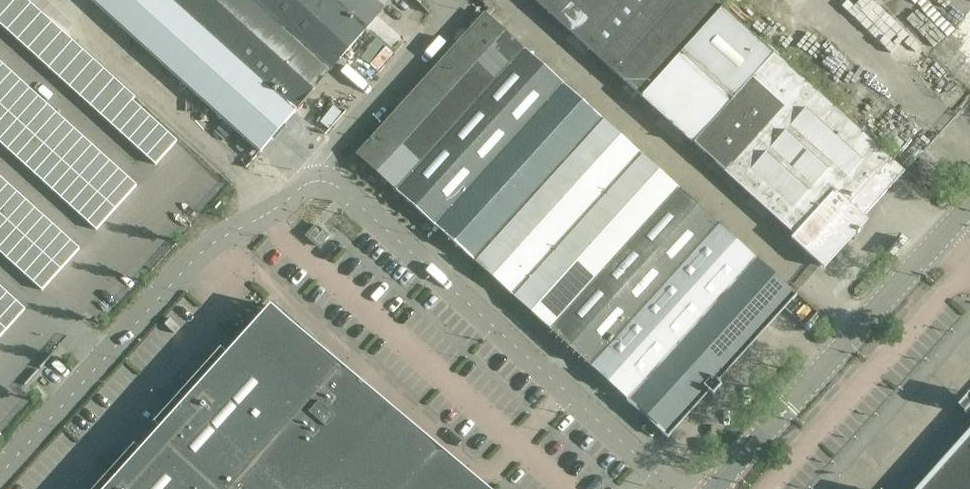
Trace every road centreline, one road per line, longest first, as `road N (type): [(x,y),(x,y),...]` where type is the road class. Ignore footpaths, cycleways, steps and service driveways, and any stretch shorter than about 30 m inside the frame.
road 1 (unclassified): [(324,177),(676,488)]
road 2 (unclassified): [(324,177),(213,242),(0,477)]
road 3 (tertiary): [(716,488),(969,204)]
road 4 (unclassified): [(461,0),(329,156),(324,177)]

